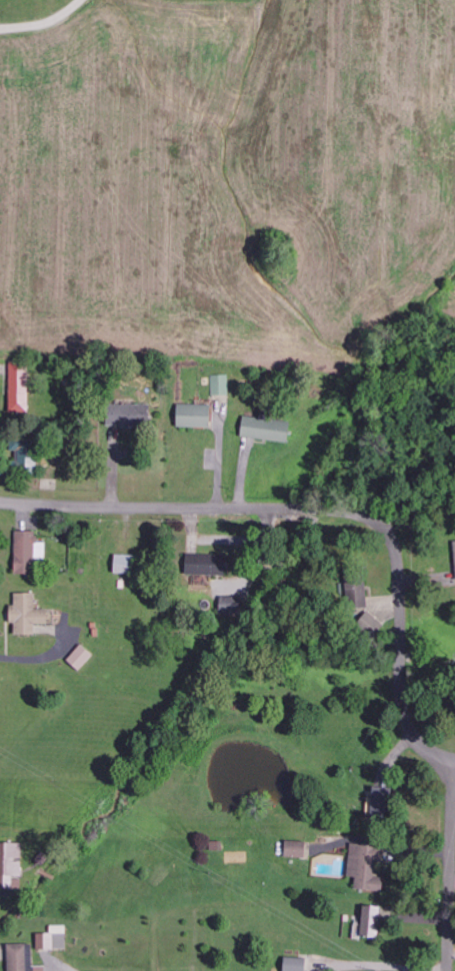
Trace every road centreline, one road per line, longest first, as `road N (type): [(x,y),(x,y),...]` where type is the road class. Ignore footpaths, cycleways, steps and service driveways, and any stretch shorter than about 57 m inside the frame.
road 1 (residential): [(0,504),(293,510),(365,531),(392,562),(399,716),(419,742),(454,754)]
road 2 (residential): [(454,767),(448,970)]

